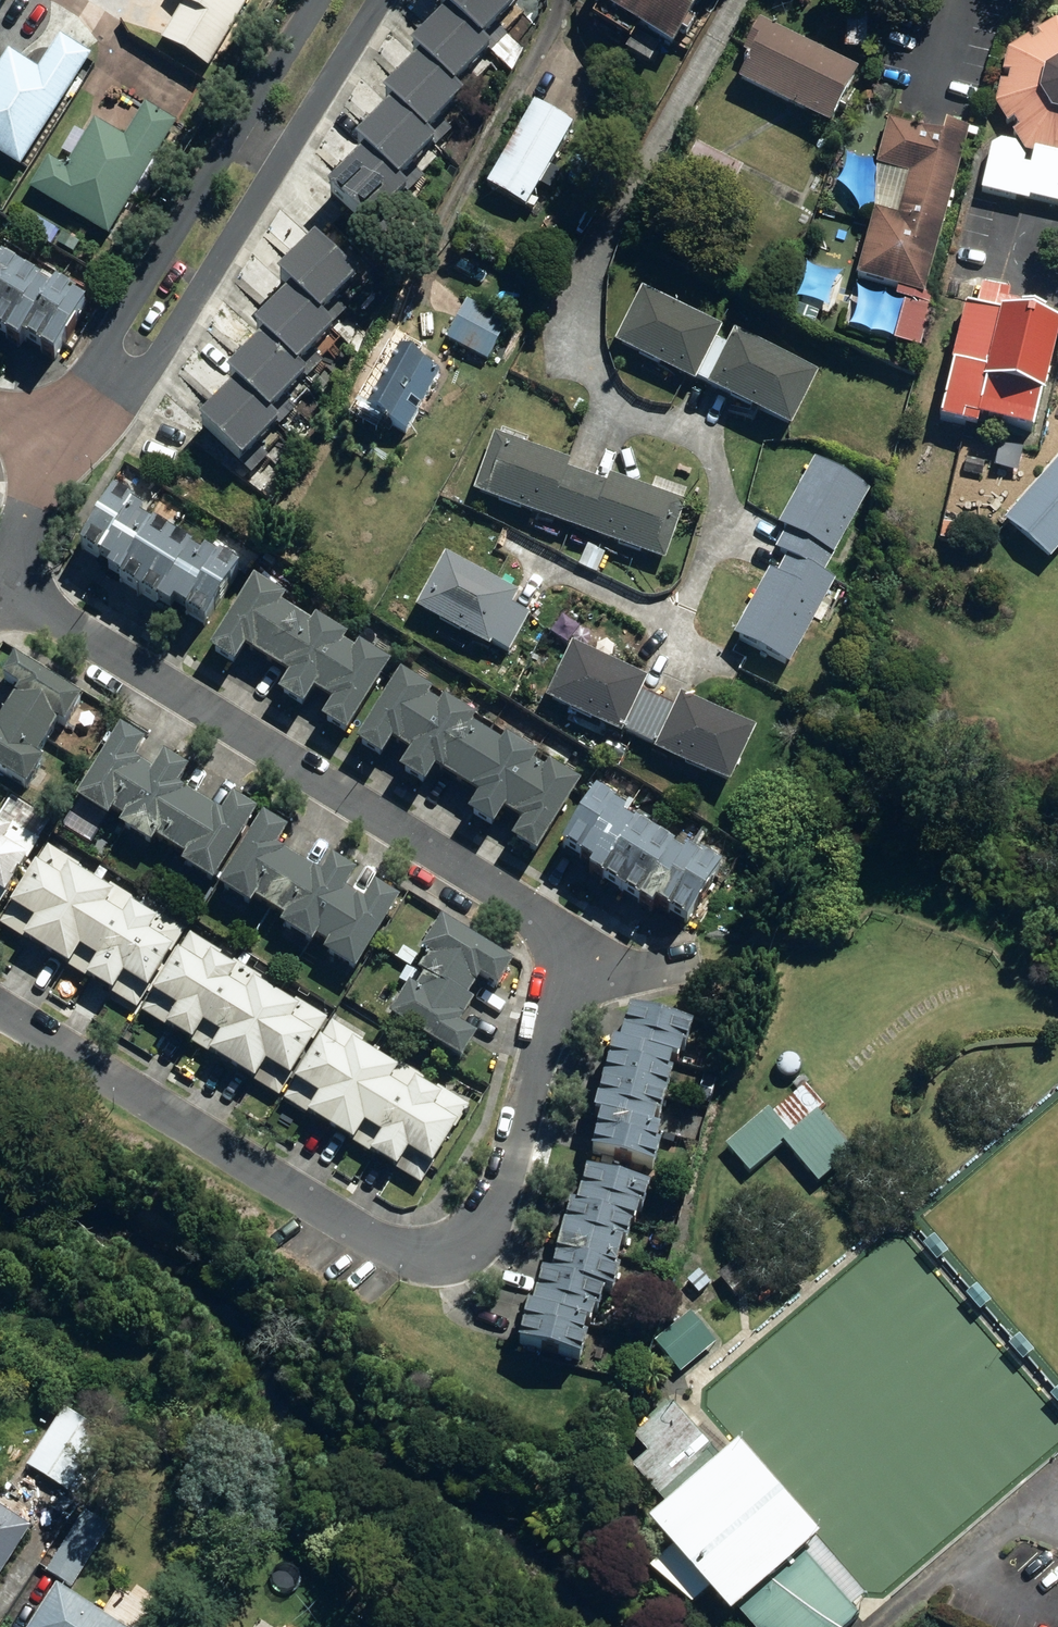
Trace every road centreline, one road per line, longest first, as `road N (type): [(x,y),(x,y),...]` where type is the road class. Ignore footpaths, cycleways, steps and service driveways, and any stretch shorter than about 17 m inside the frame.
road 1 (residential): [(0,1005),(385,1250),(439,1253),(464,1246),(476,1226),(530,1095),(574,942)]
road 2 (residential): [(574,942),(0,596)]
road 3 (residential): [(277,153),(158,350),(111,379)]
road 4 (residential): [(111,379),(118,332),(241,131)]
road 5 (residential): [(370,0),(277,153)]
road 6 (residential): [(241,131),(322,0)]
road 7 (residential): [(693,961),(624,970),(574,942)]
road 8 (residential): [(0,555),(63,447)]

